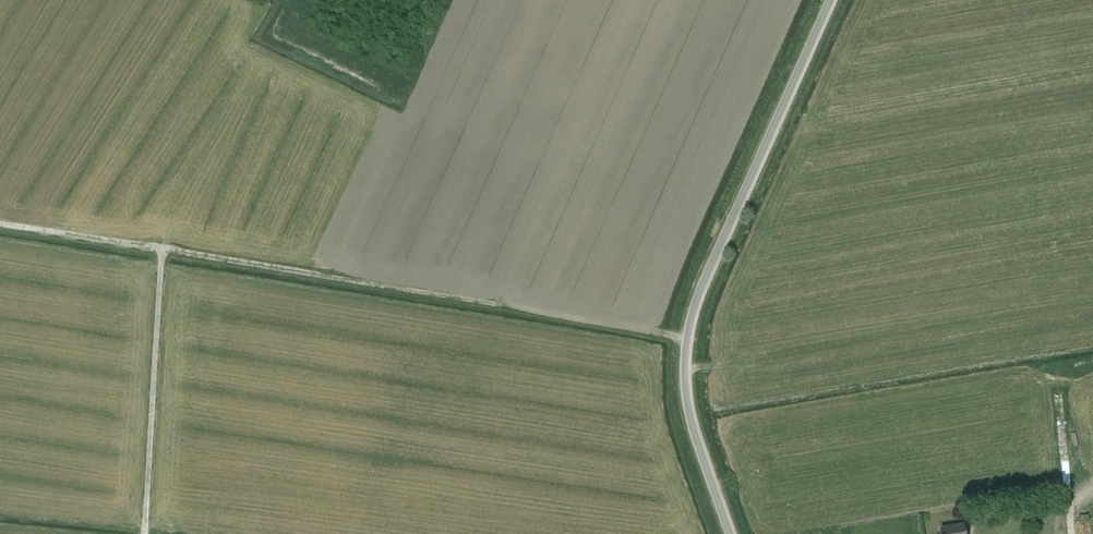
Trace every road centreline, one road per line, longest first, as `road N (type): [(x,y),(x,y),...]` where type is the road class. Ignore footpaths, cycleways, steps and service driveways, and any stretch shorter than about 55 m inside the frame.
road 1 (unclassified): [(728,533),(690,422),(685,385),(693,307),(830,0)]

